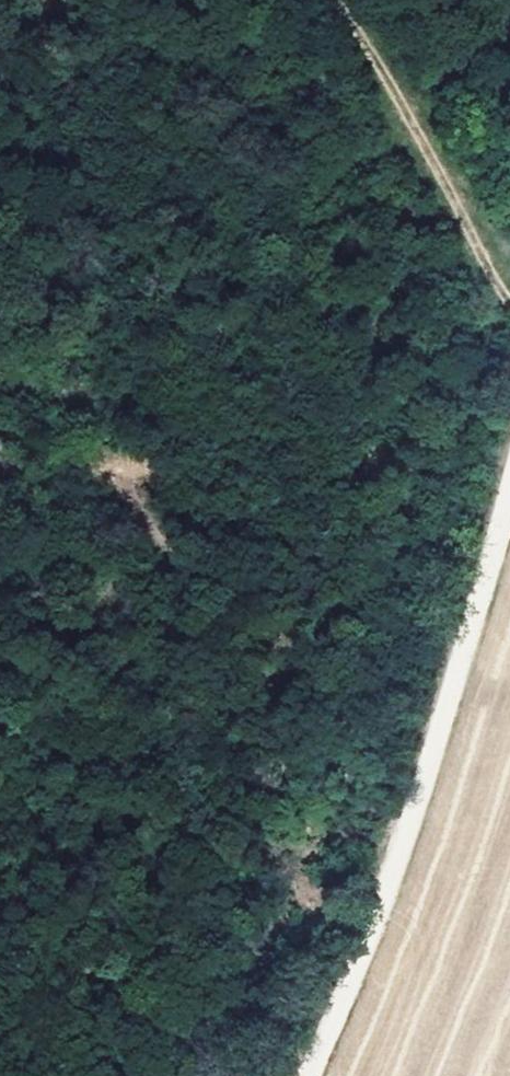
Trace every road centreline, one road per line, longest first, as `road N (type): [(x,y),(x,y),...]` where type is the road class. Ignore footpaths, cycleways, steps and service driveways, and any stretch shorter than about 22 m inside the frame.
road 1 (track): [(316,1075),(396,868),(509,509)]

